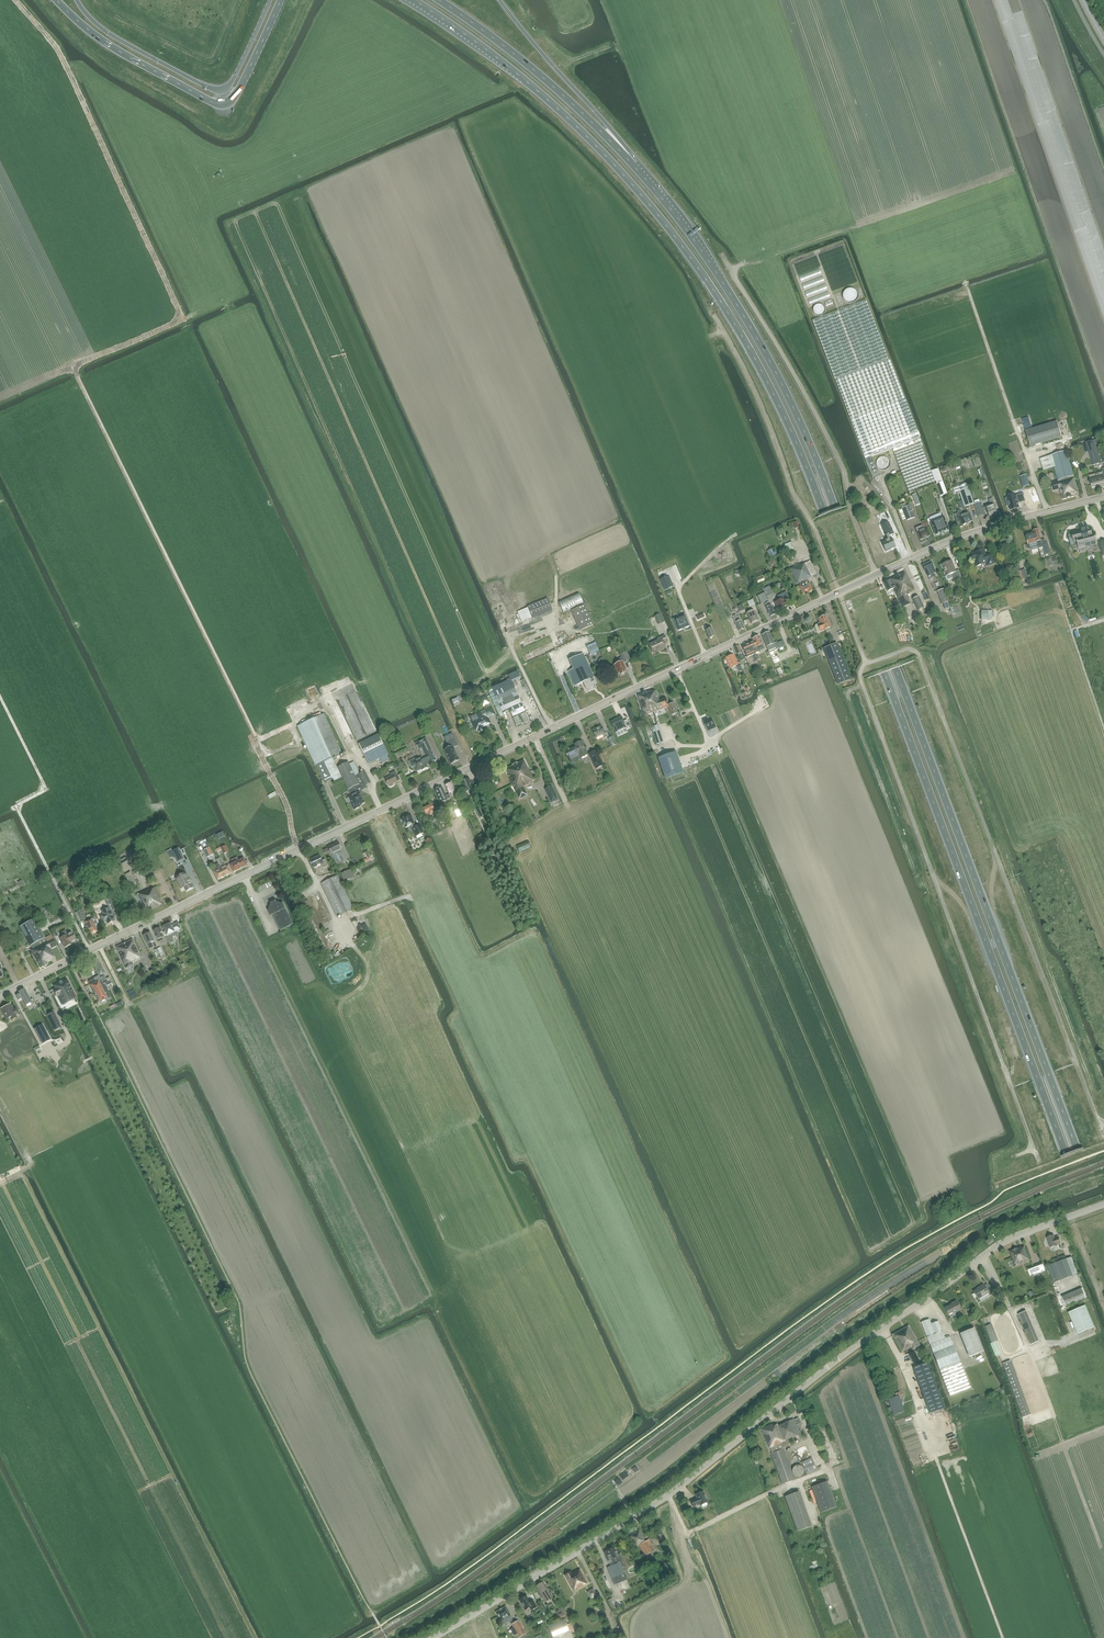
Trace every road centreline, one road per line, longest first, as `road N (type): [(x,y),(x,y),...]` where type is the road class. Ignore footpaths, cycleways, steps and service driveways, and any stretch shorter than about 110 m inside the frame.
road 1 (trunk): [(413,0),(540,93),(617,167),(691,258),(756,361),(824,511),(1103,1251)]
road 2 (tertiary): [(0,997),(908,560),(1103,497)]
road 3 (trunk): [(1103,1221),(804,429),(724,283),(633,164)]
road 4 (tertiary): [(433,1637),(667,1495),(1001,1243),(1103,1204)]
road 5 (track): [(197,313),(75,370),(263,748),(304,744)]
road 6 (track): [(371,152),(556,572)]
road 7 (track): [(89,951),(17,809),(44,786),(0,697)]
road 8 (trunk): [(633,164),(557,88),(441,0)]
road 9 (trunk): [(633,164),(500,0)]
road 10 (track): [(705,656),(681,586),(732,536),(766,522)]
road 11 (trunk): [(56,0),(105,42),(204,97)]
road 12 (trunk): [(209,87),(118,38),(78,0)]
road 13 (primary): [(204,97),(220,103),(233,96),(280,0)]
road 14 (track): [(1103,619),(1070,630),(1103,728)]
road 15 (track): [(1064,611),(947,656)]

